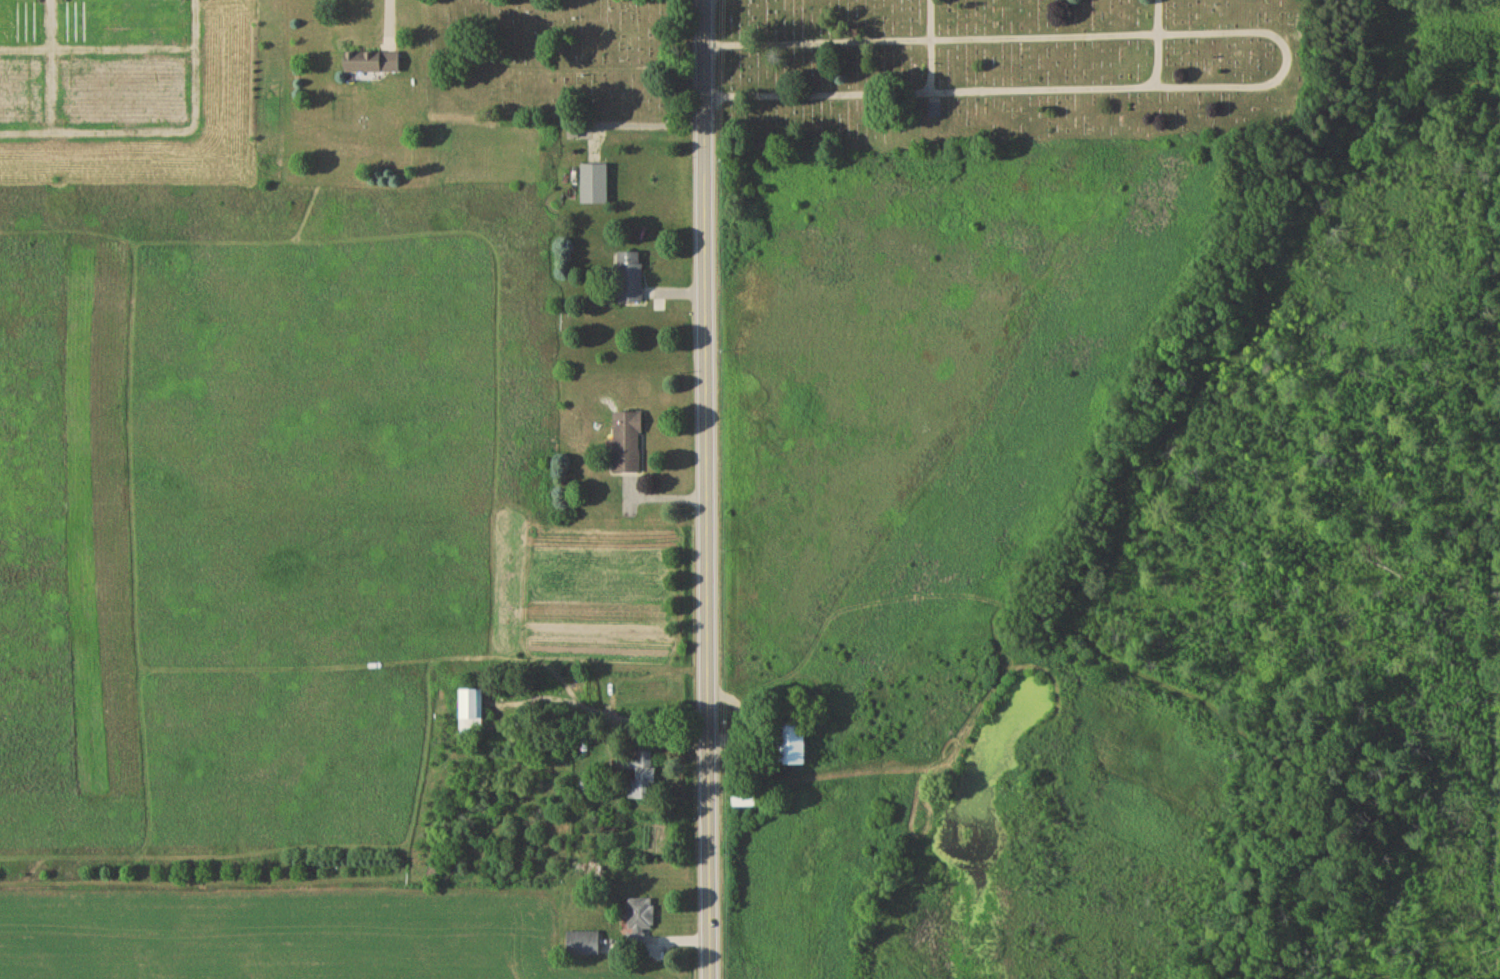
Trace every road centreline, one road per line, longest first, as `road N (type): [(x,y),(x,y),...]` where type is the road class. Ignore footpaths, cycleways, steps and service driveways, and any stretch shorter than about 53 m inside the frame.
road 1 (tertiary): [(709,978),(704,0)]

